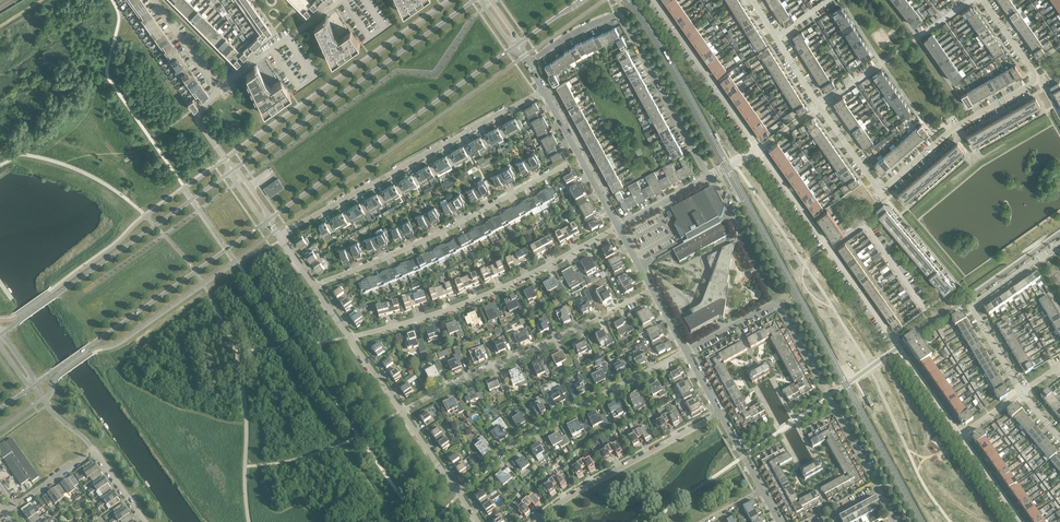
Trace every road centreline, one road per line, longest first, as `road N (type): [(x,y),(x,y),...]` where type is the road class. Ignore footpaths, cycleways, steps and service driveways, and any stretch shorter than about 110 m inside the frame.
road 1 (residential): [(820,107),(882,189),(954,129),(1034,82),(983,0)]
road 2 (residential): [(1022,521),(829,248)]
road 3 (residential): [(878,491),(779,306),(686,351)]
road 4 (residential): [(279,236),(543,92)]
road 5 (residential): [(313,286),(408,248),(580,157)]
road 6 (secondary): [(270,218),(513,48)]
road 7 (secondary): [(475,0),(236,168)]
road 8 (residential): [(350,338),(478,298),(618,227)]
road 9 (residential): [(709,177),(619,16),(528,63)]
road 10 (residential): [(401,411),(652,289)]
road 11 (secondary): [(230,173),(3,333)]
road 12 (secondary): [(37,382),(264,223)]
road 13 (residential): [(459,494),(539,427),(686,351)]
road 14 (residential): [(537,521),(720,413)]
road 15 (residential): [(145,521),(95,451),(5,511)]
road 16 (residential): [(759,149),(655,0)]
road 17 (unclassified): [(218,91),(341,0)]
road 18 (residential): [(925,310),(864,224),(829,248)]
road 19 (residential): [(829,248),(759,149)]

